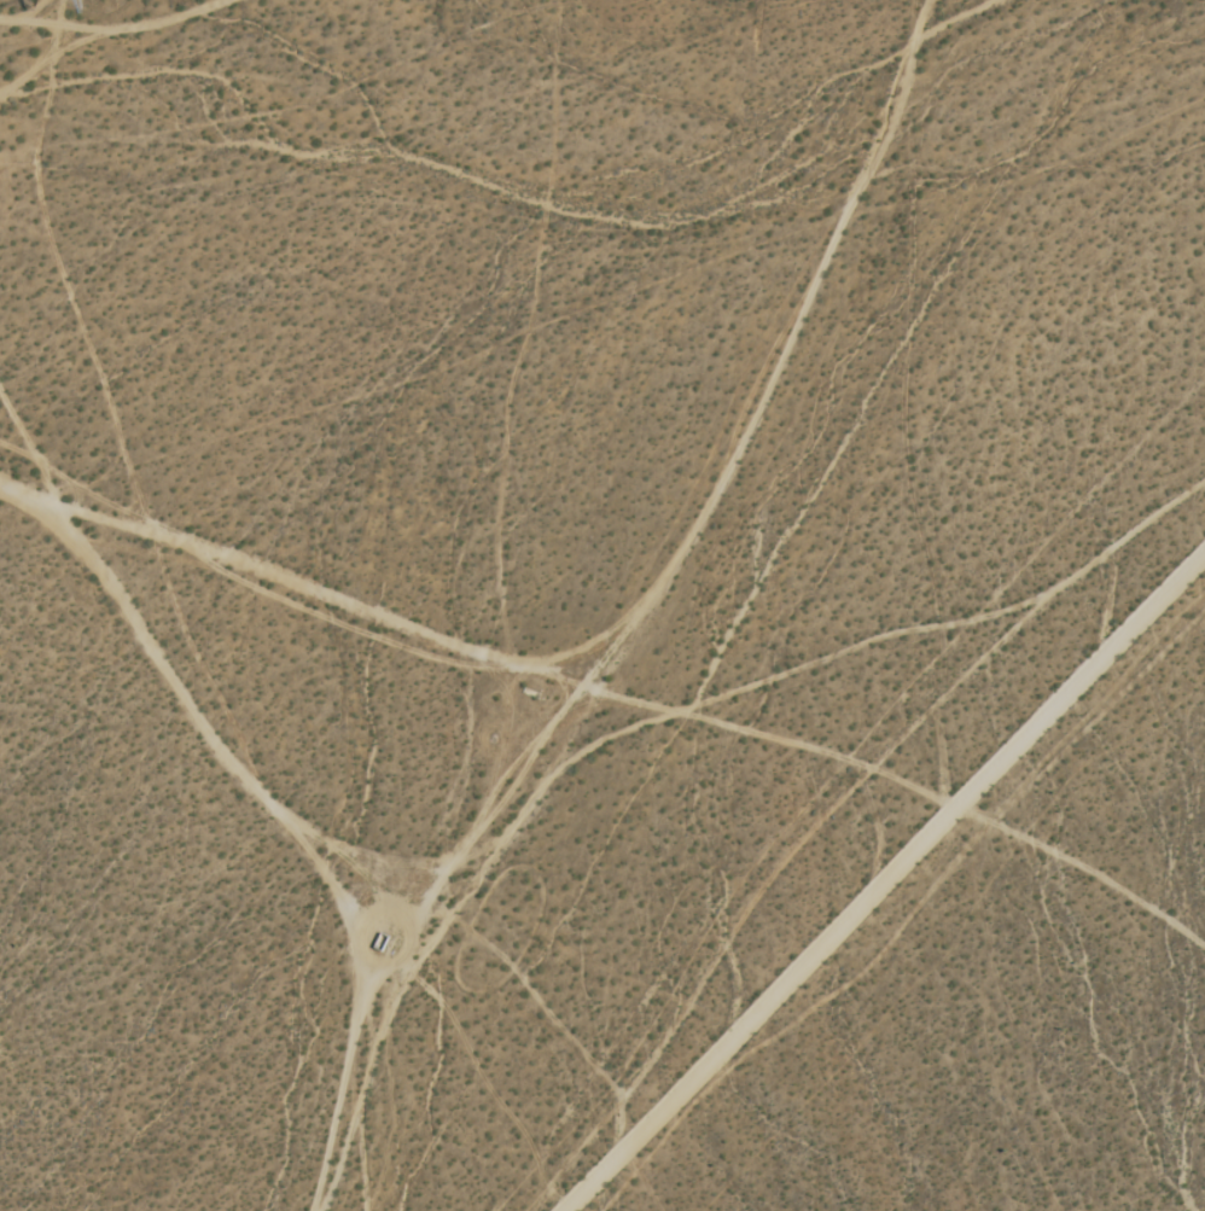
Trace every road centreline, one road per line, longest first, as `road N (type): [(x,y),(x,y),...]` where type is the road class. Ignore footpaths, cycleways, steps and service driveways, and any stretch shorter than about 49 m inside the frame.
road 1 (track): [(960,798),(831,745),(427,630),(248,555),(39,490),(0,470)]
road 2 (residential): [(558,1210),(1204,551)]
road 3 (track): [(960,798),(1204,946)]

